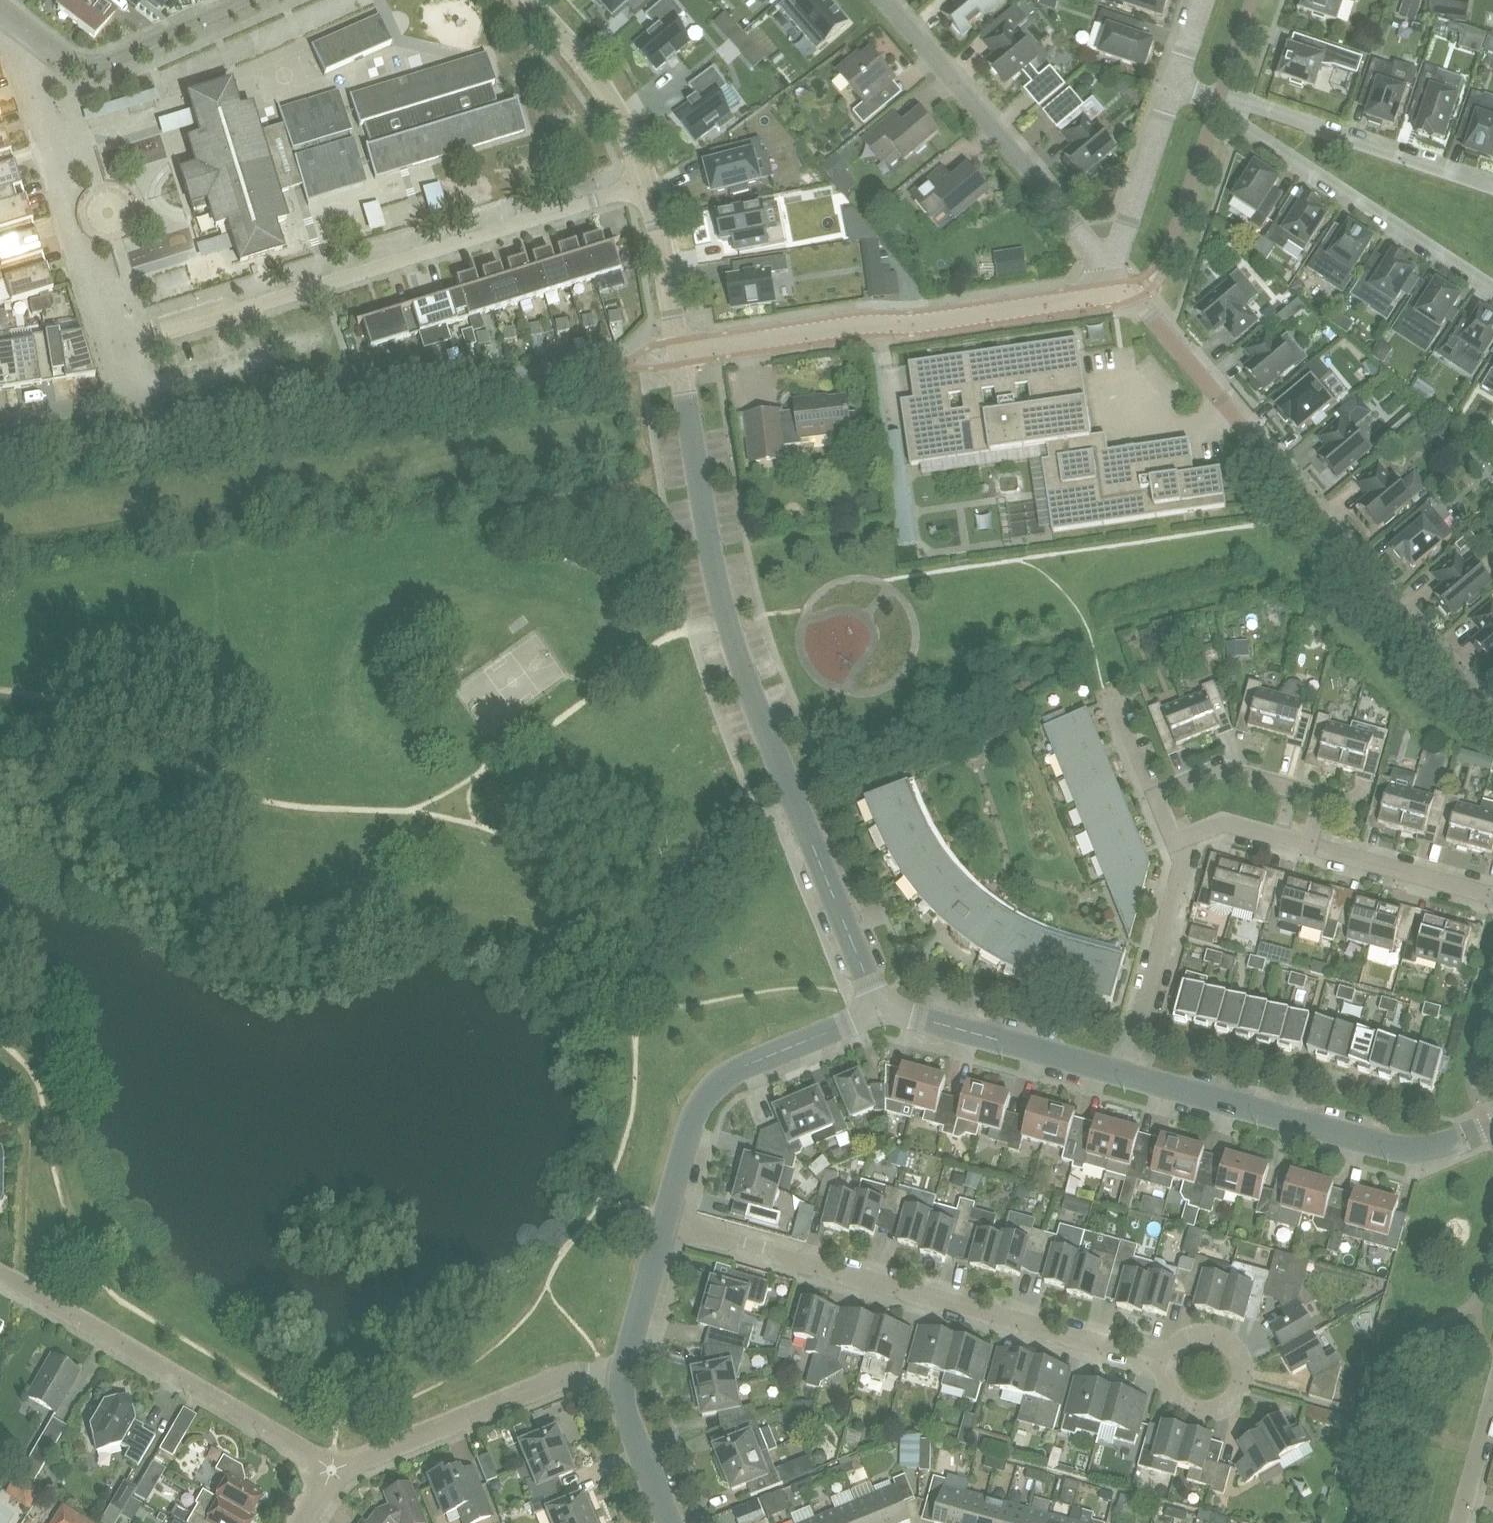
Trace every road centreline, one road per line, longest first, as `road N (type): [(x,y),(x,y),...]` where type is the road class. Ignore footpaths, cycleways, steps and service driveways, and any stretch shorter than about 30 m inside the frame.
road 1 (unclassified): [(881,1012),(721,610),(680,355)]
road 2 (residential): [(1492,717),(1125,293)]
road 3 (residential): [(121,341),(647,185)]
road 4 (residential): [(1169,1362),(667,1223)]
road 5 (unclassified): [(680,355),(1125,293)]
road 6 (residential): [(334,1475),(0,1274)]
road 7 (residential): [(1492,1127),(1411,1155),(1128,1079)]
road 8 (residential): [(1110,268),(881,0)]
road 9 (unclassified): [(667,1223),(710,1091),(881,1012)]
road 10 (residential): [(121,341),(92,303),(58,189),(40,99),(41,78),(57,57)]
road 11 (unclassified): [(334,1475),(354,1459),(579,1377),(618,1386)]
road 12 (residential): [(1492,293),(1253,131)]
road 13 (residential): [(1245,111),(1291,116),(1492,184)]
road 14 (unclassified): [(1128,1079),(881,1012)]
road 15 (residential): [(1128,1079),(1183,842)]
road 16 (residential): [(1157,801),(1224,771),(1274,785),(1321,803),(1309,848)]
road 17 (unclassified): [(647,185),(623,123),(528,0)]
road 18 (residential): [(245,0),(93,66),(57,57)]
road 19 (residential): [(1179,87),(1110,268)]
road 20 (residential): [(1492,898),(1309,848)]
road 21 (residential): [(0,422),(128,396),(121,341)]
road 22 (residential): [(1169,1362),(1171,1386),(1186,1404),(1221,1406),(1239,1390),(1243,1367),(1234,1346),(1214,1335)]
road 23 (unclassified): [(680,355),(647,185)]
road 24 (unclassified): [(618,1386),(667,1223)]
road 25 (unclassified): [(672,1522),(618,1386)]
road 26 (residential): [(1309,848),(1226,826),(1183,842)]
road 27 (residential): [(1460,1522),(1492,1402)]

